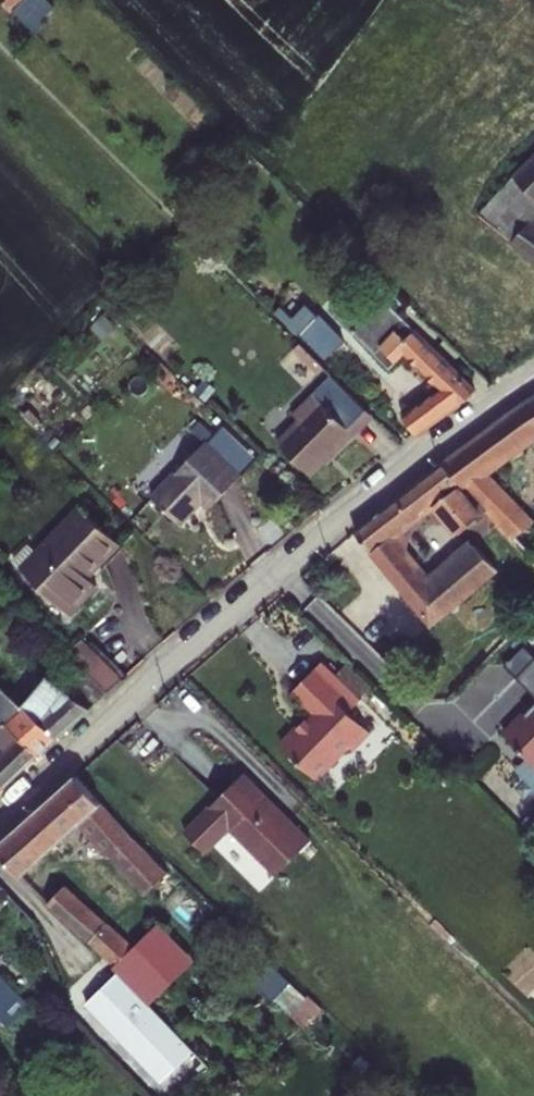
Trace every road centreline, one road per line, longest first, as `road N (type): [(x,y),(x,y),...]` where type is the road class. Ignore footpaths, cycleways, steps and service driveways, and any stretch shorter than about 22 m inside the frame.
road 1 (residential): [(0,826),(328,533),(533,379)]

